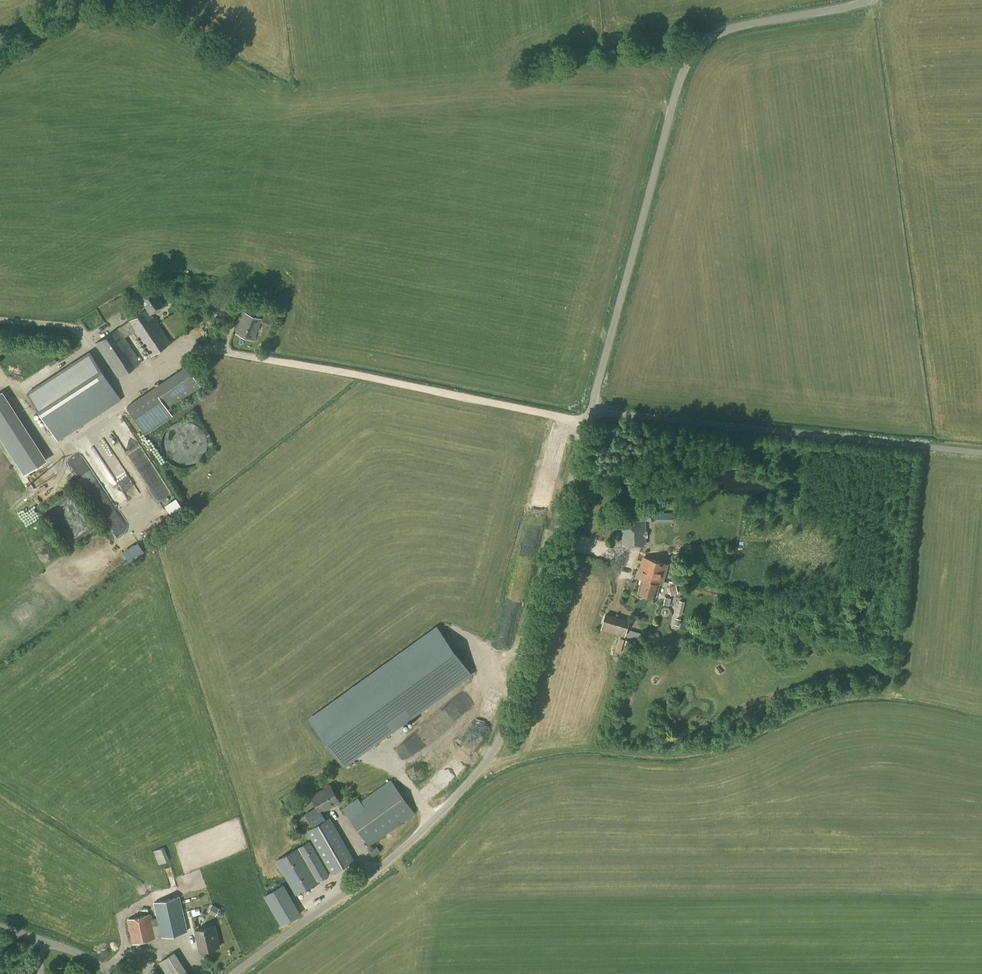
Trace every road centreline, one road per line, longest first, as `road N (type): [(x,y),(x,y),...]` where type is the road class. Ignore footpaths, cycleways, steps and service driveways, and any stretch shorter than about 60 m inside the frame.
road 1 (unclassified): [(227,973),(381,860),(500,740),(591,407)]
road 2 (unclassified): [(591,407),(686,60),(719,26),(857,0)]
road 3 (unclassified): [(981,449),(591,407)]
road 4 (unclassified): [(114,973),(79,947),(0,923)]

